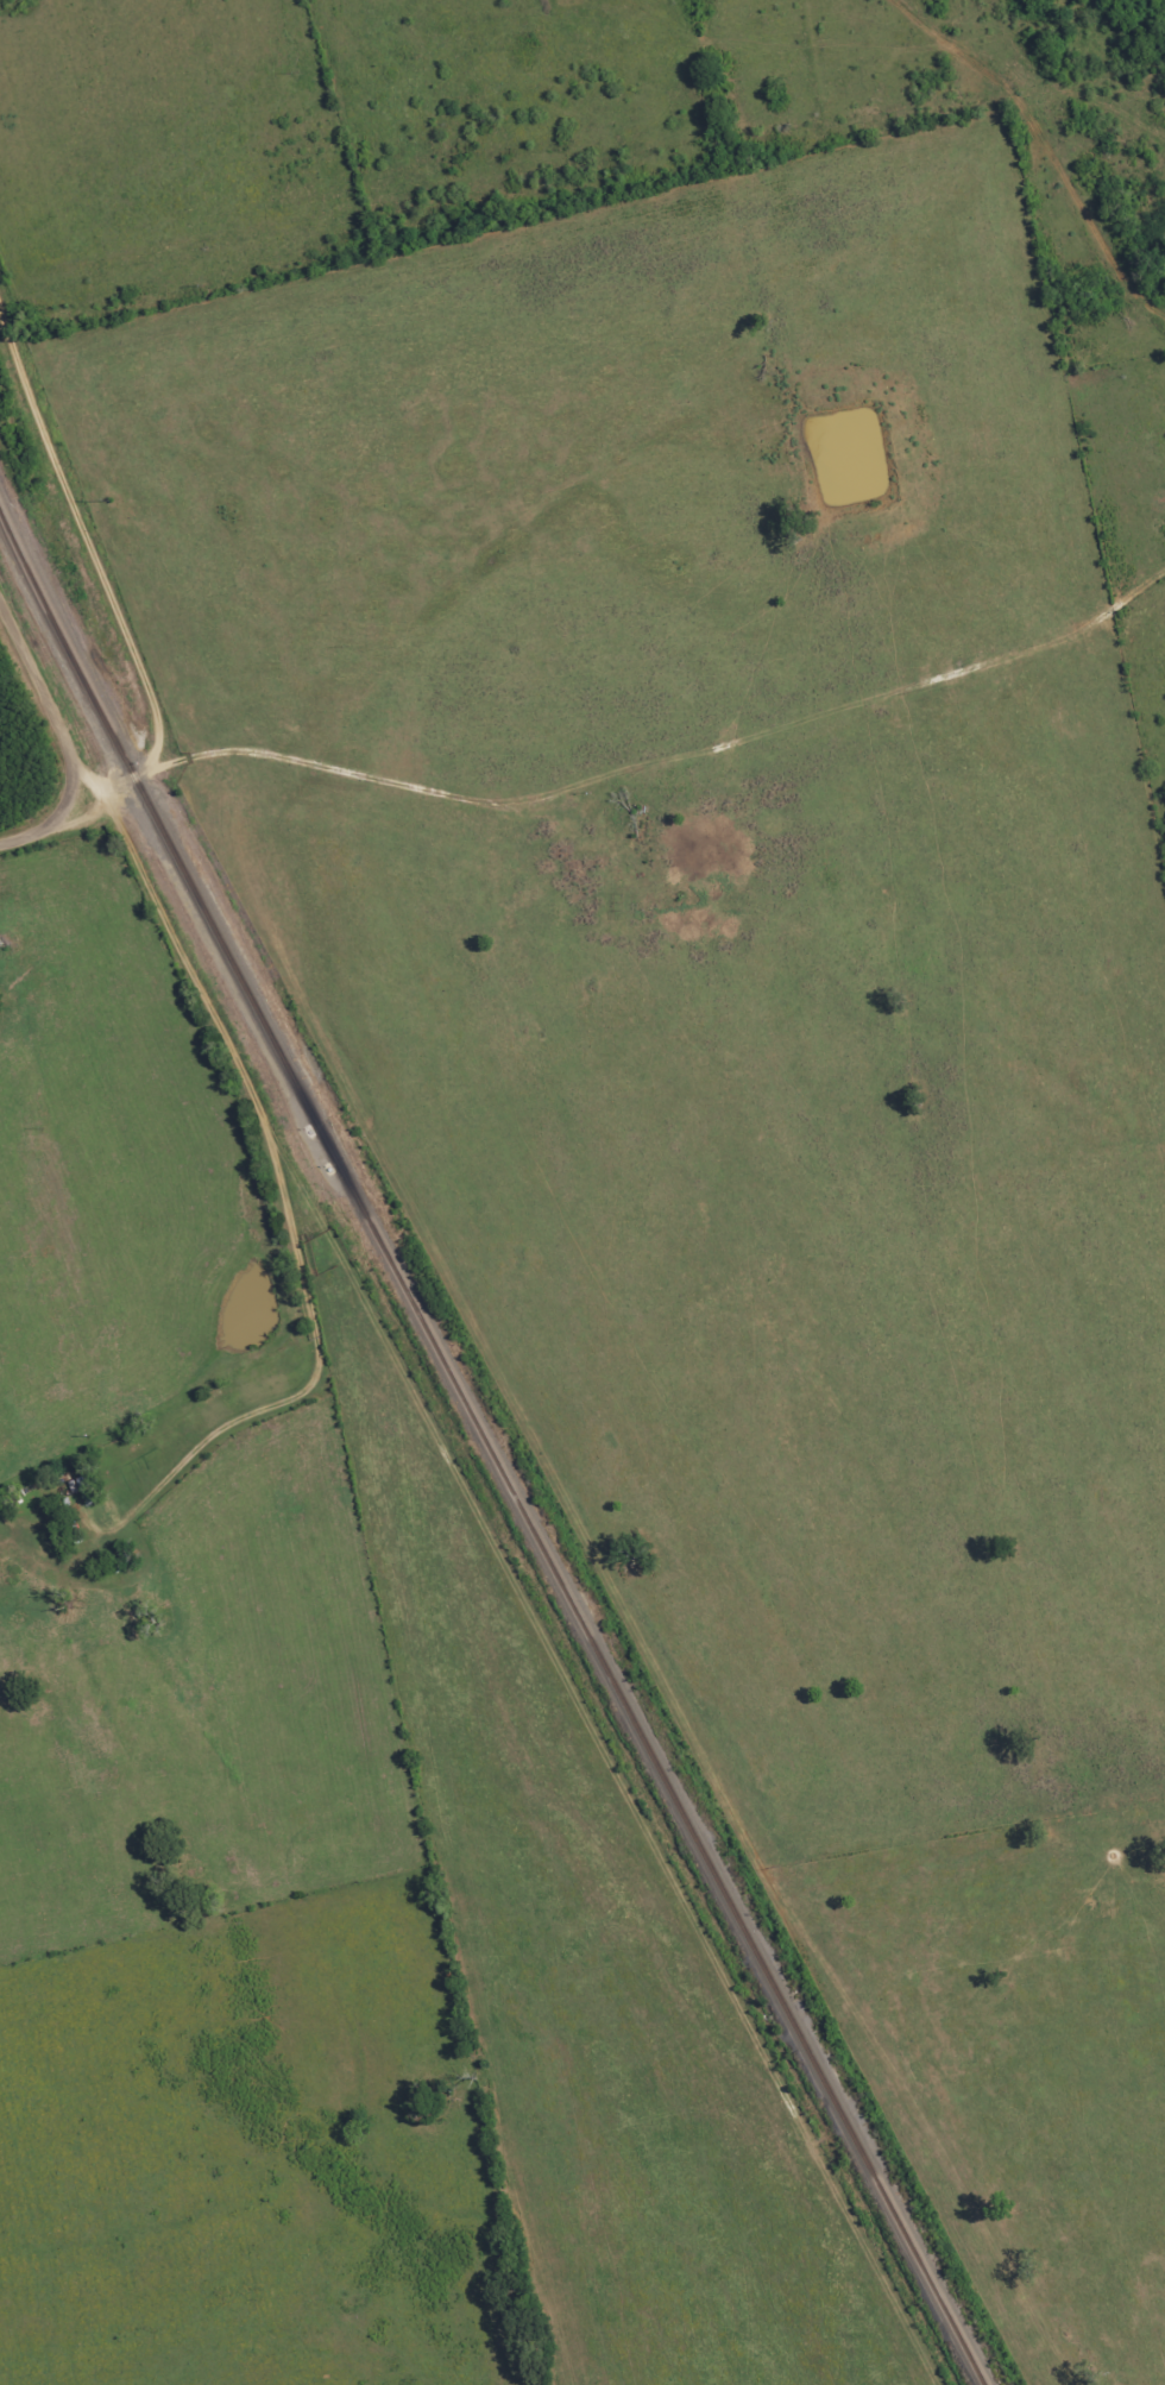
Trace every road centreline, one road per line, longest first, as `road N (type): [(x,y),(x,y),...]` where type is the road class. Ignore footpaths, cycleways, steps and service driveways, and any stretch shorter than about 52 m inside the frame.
road 1 (track): [(153,767),(153,705),(0,300)]
road 2 (track): [(531,806),(456,799),(246,750),(153,767)]
road 3 (residential): [(0,844),(59,817),(74,768),(0,601)]

